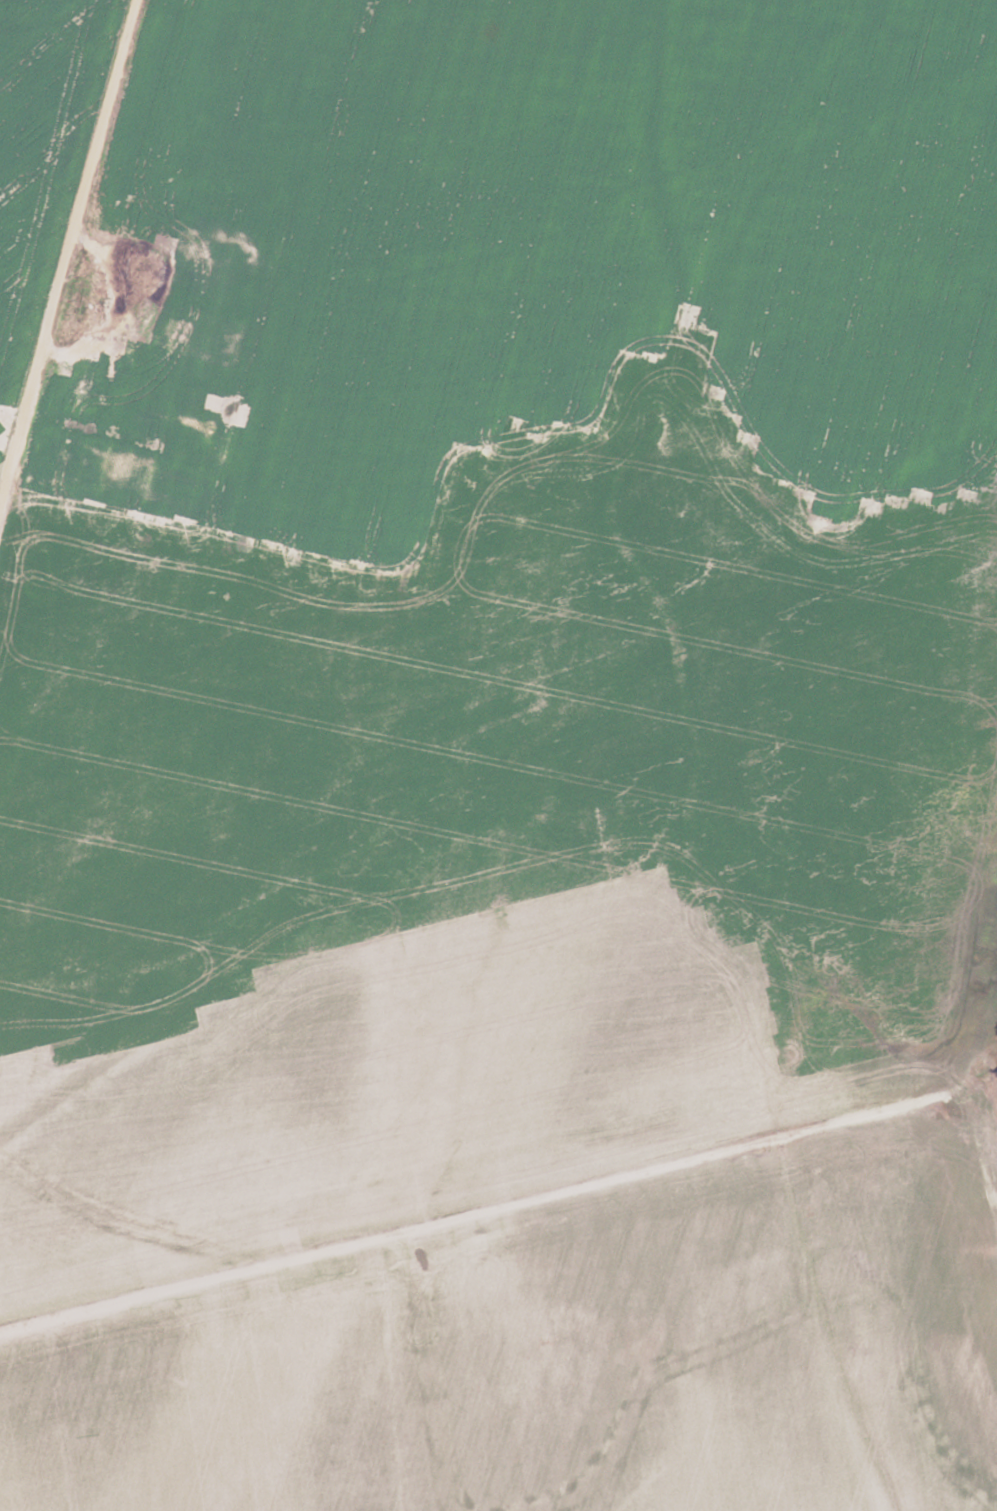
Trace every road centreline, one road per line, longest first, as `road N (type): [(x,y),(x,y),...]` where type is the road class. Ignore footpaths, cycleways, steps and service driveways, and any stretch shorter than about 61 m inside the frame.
road 1 (residential): [(996,1057),(0,1305)]
road 2 (residential): [(0,570),(155,0)]

